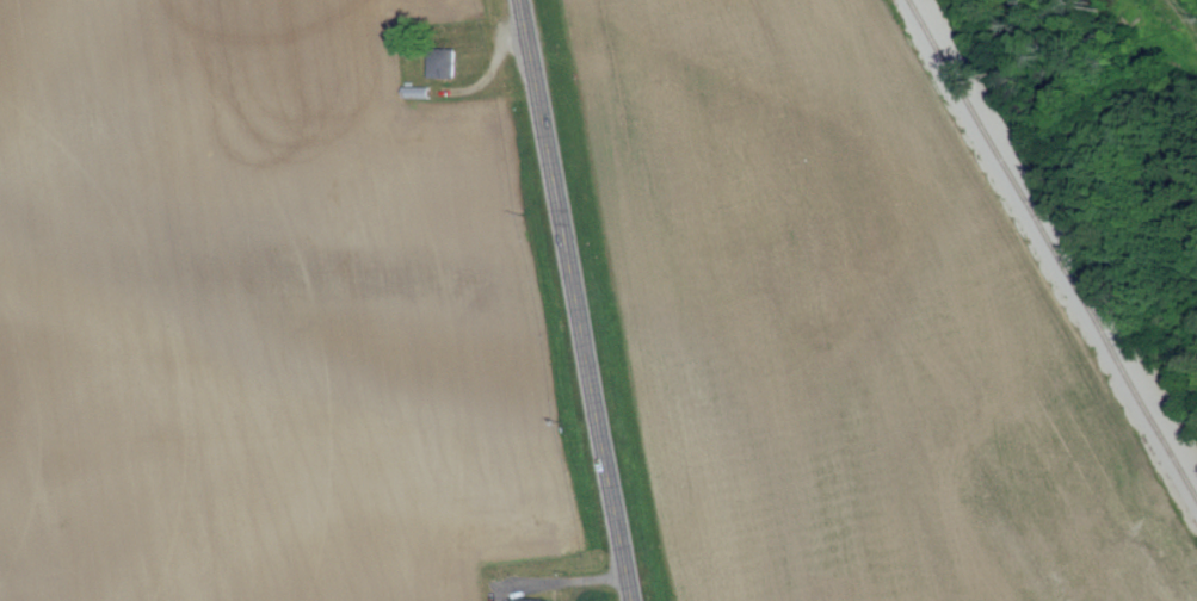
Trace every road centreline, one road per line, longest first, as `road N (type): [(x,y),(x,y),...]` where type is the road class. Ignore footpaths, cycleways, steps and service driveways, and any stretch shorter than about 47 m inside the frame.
road 1 (tertiary): [(634,600),(523,0)]

